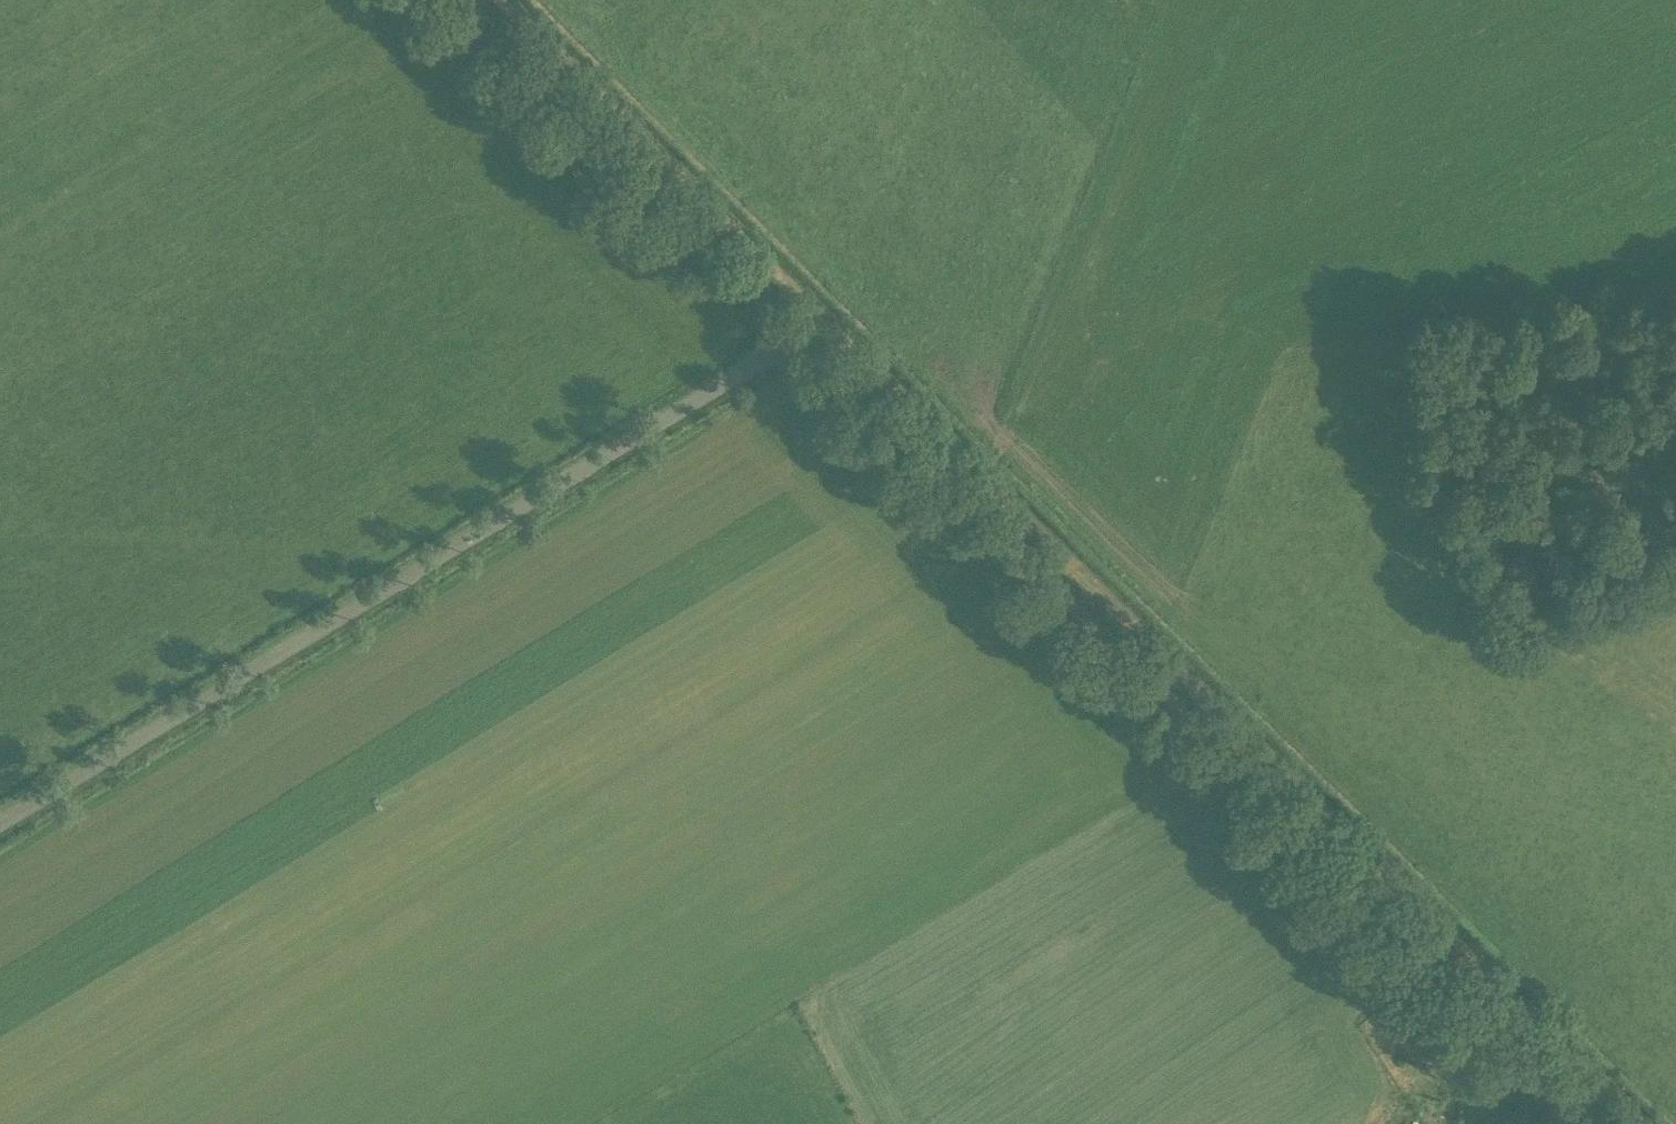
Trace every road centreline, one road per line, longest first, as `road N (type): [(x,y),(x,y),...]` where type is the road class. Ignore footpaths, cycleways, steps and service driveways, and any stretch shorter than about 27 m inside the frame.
road 1 (unclassified): [(1603,1123),(800,340)]
road 2 (unclassified): [(0,825),(800,340)]
road 3 (unclassified): [(800,340),(460,0)]

